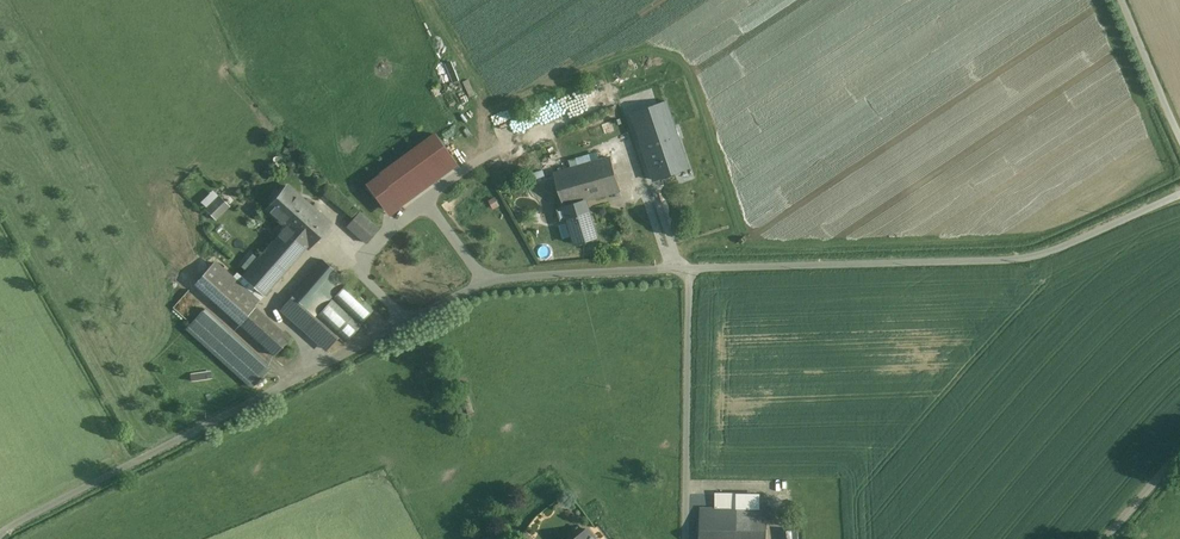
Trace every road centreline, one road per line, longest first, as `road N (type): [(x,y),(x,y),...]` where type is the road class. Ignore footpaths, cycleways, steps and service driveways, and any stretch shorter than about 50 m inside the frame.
road 1 (unclassified): [(0,536),(468,290),(496,280),(690,268)]
road 2 (unclassified): [(690,268),(1029,258),(1179,195)]
road 3 (unclassified): [(685,538),(690,268)]
road 4 (unclassified): [(1179,137),(1122,0)]

